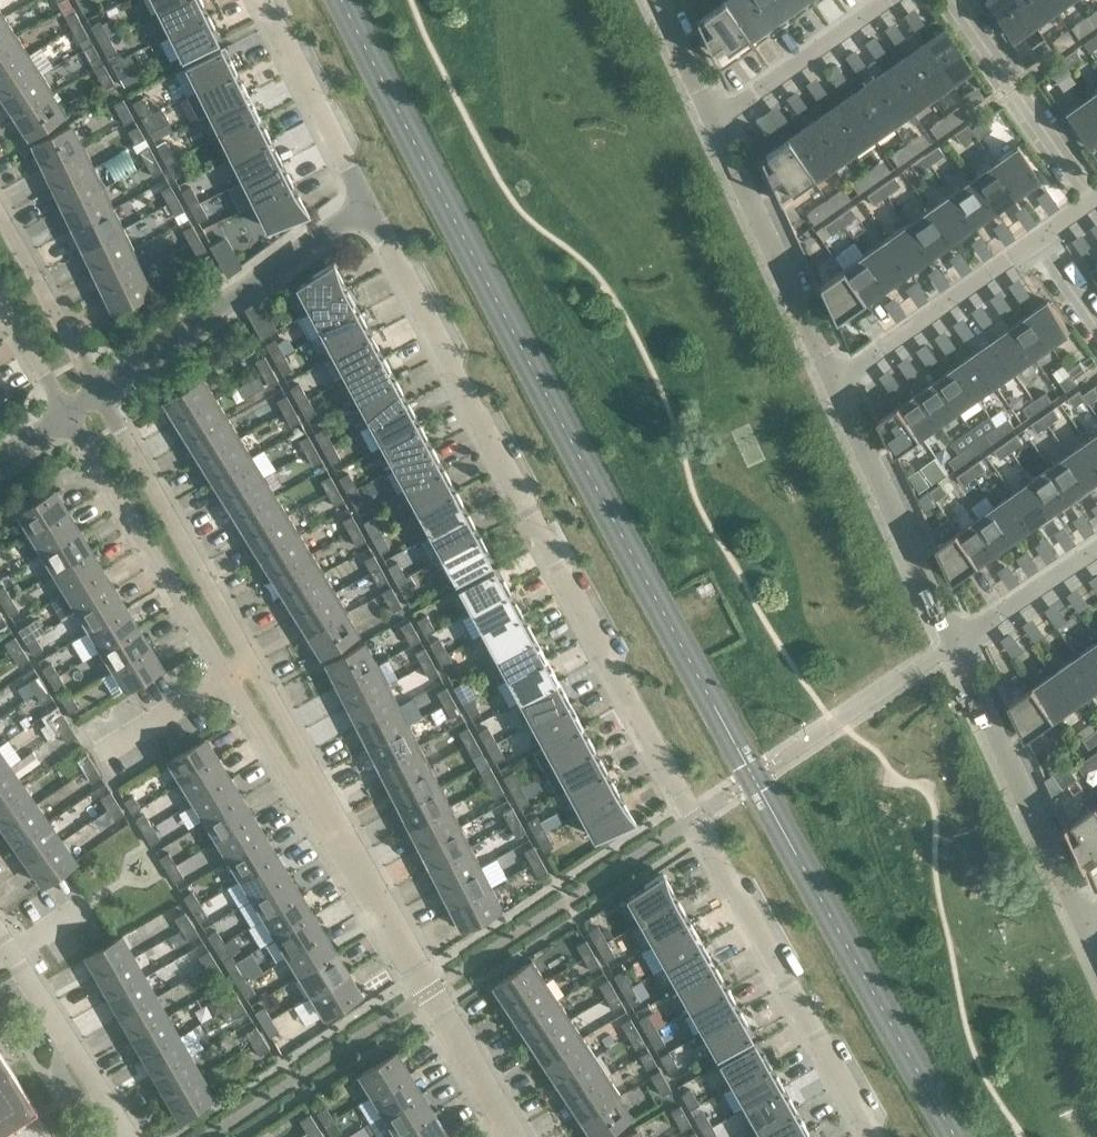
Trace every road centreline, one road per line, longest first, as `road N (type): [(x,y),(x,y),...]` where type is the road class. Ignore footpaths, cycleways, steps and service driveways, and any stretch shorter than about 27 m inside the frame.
road 1 (residential): [(371,214),(694,828),(870,1136)]
road 2 (residential): [(312,794),(305,760),(100,394)]
road 3 (residential): [(68,416),(285,772),(312,794)]
road 4 (residential): [(512,1136),(312,794)]
road 5 (residential): [(100,394),(371,214)]
road 6 (residential): [(1086,927),(955,645)]
road 7 (residential): [(955,645),(835,383)]
road 8 (residential): [(835,383),(716,122)]
road 9 (residential): [(1094,202),(951,0)]
road 10 (residential): [(835,383),(1037,241)]
road 11 (residential): [(261,0),(371,214)]
road 12 (residential): [(126,1136),(0,941)]
road 13 (residential): [(716,122),(889,0)]
road 14 (residential): [(100,394),(0,217)]
road 15 (residential): [(955,645),(1096,551)]
road 16 (residential): [(716,122),(659,0)]
road 17 (residential): [(0,303),(68,416)]

